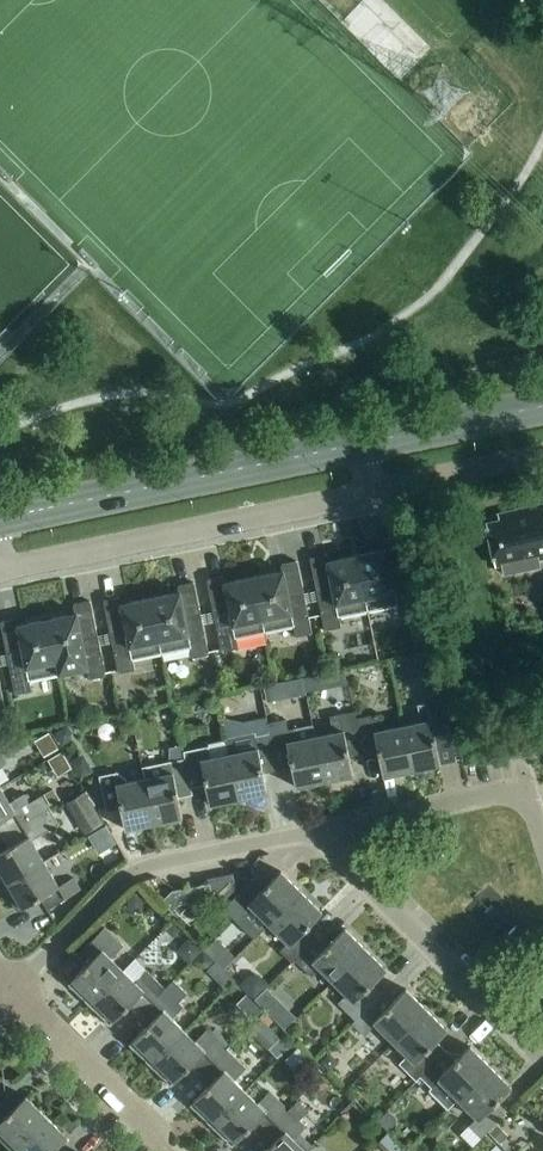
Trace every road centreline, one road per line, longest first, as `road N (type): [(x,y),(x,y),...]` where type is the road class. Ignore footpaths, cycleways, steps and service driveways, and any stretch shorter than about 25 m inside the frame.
road 1 (residential): [(359,444),(370,487),(358,496),(0,570)]
road 2 (residential): [(11,990),(118,883),(152,864),(333,829)]
road 3 (tertiary): [(359,444),(0,518)]
road 4 (residential): [(542,1049),(520,1039),(345,867),(333,829)]
road 5 (residential): [(172,1150),(11,990)]
road 6 (residential): [(333,829),(528,790)]
road 7 (tertiary): [(542,408),(359,444)]

